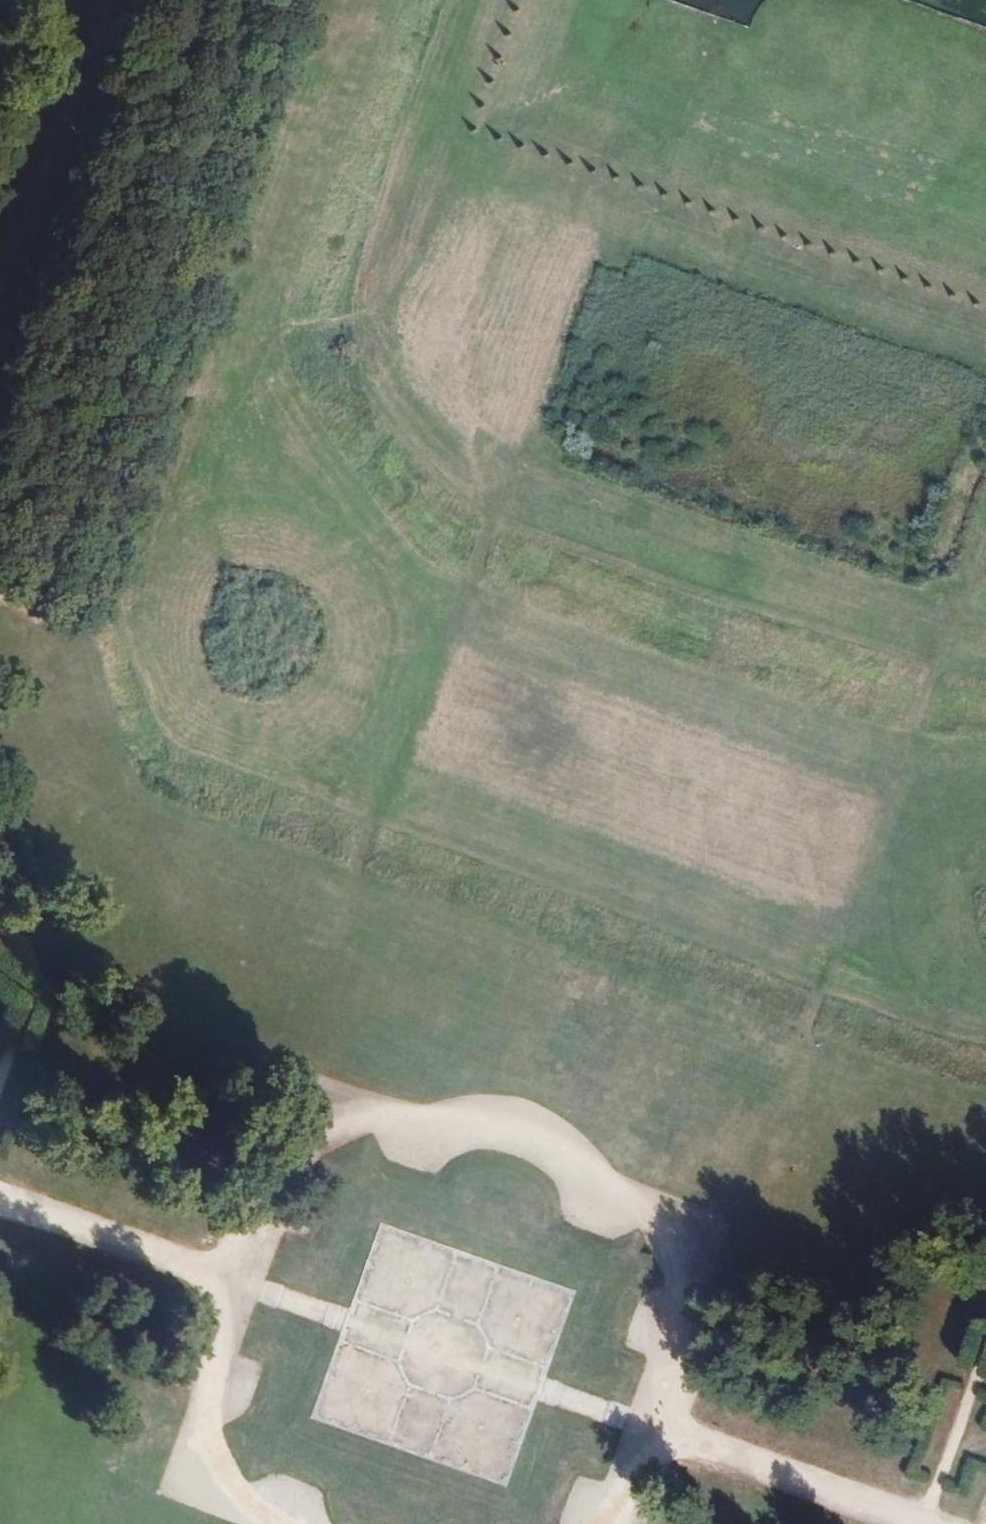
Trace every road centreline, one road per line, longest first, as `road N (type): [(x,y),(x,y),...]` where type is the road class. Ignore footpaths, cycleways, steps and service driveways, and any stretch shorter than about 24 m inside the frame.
road 1 (track): [(268,1523),(197,1477),(238,1287),(316,1111),(476,1128),(572,1163),(697,1233),(685,1328)]
road 2 (track): [(922,1523),(657,1434)]
road 3 (track): [(985,1352),(924,1523)]

